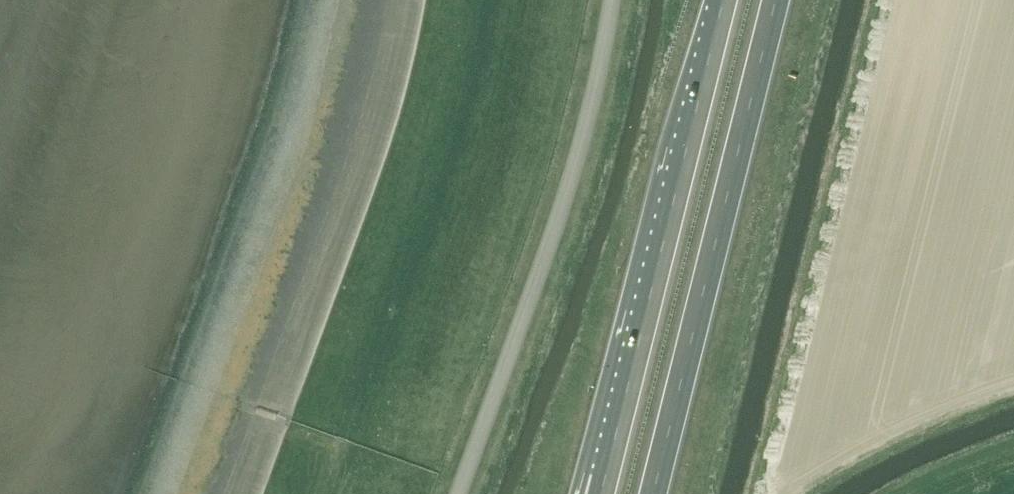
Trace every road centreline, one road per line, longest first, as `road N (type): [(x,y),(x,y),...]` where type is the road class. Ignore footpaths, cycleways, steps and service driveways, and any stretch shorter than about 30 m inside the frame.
road 1 (unclassified): [(456,493),(586,138),(612,0)]
road 2 (trunk): [(653,493),(770,0)]
road 3 (trunk): [(724,0),(605,478)]

